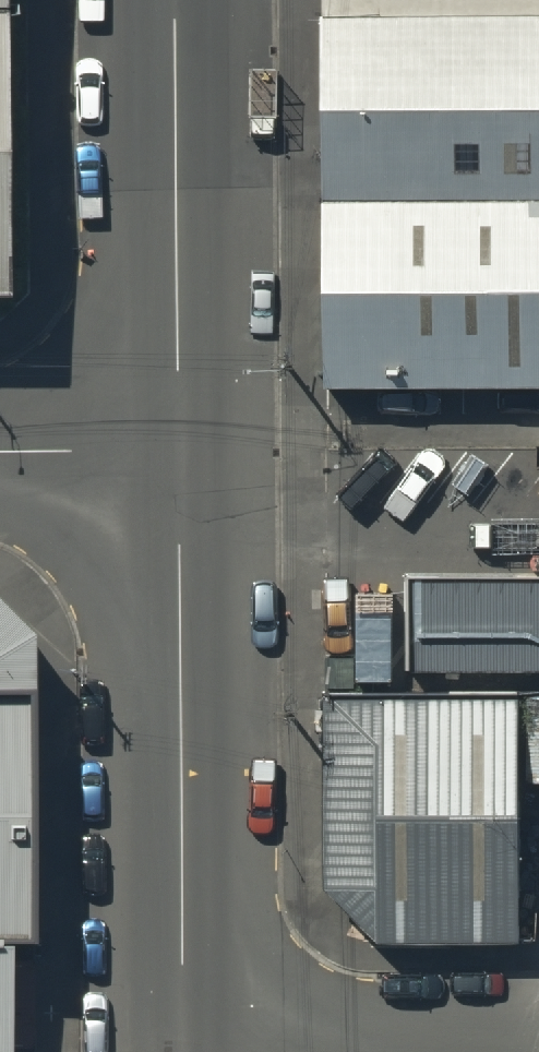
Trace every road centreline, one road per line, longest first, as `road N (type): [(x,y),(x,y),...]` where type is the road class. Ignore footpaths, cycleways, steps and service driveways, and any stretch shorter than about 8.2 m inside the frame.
road 1 (unclassified): [(175,463),(185,1017)]
road 2 (unclassified): [(176,0),(175,463)]
road 3 (residential): [(185,1017),(538,1018)]
road 4 (unclassified): [(175,463),(0,462)]

